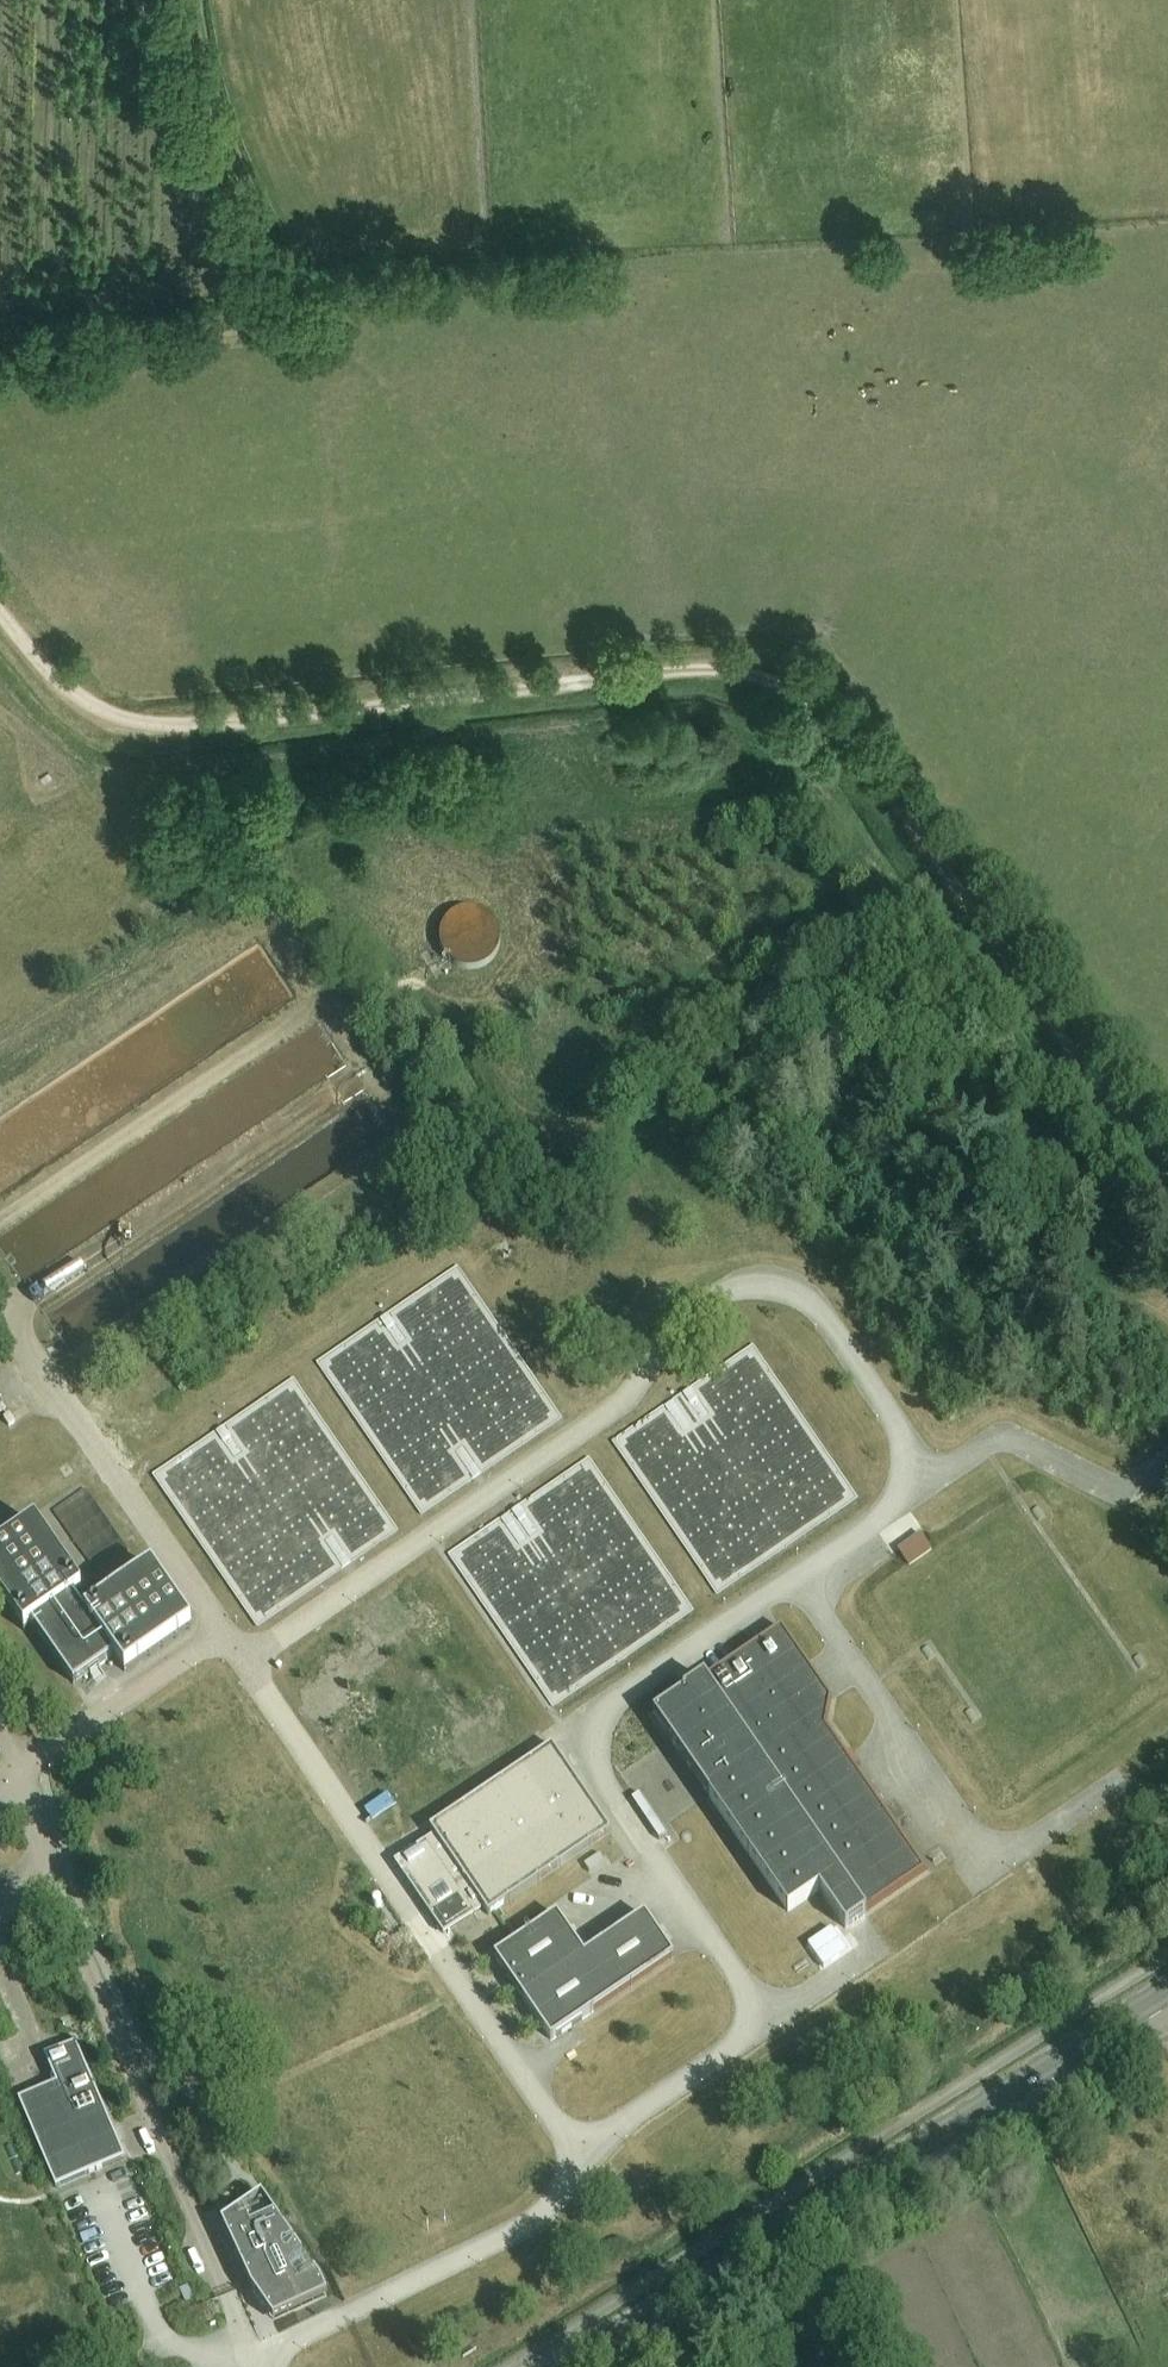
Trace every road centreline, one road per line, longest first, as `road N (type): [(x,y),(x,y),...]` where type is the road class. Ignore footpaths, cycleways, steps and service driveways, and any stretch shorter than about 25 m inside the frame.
road 1 (track): [(1167,1189),(828,711),(744,665),(152,733),(80,710),(0,609)]
road 2 (secondary): [(578,2366),(1167,1991)]
road 3 (track): [(0,346),(253,328),(282,313),(286,284),(215,131),(187,0)]

